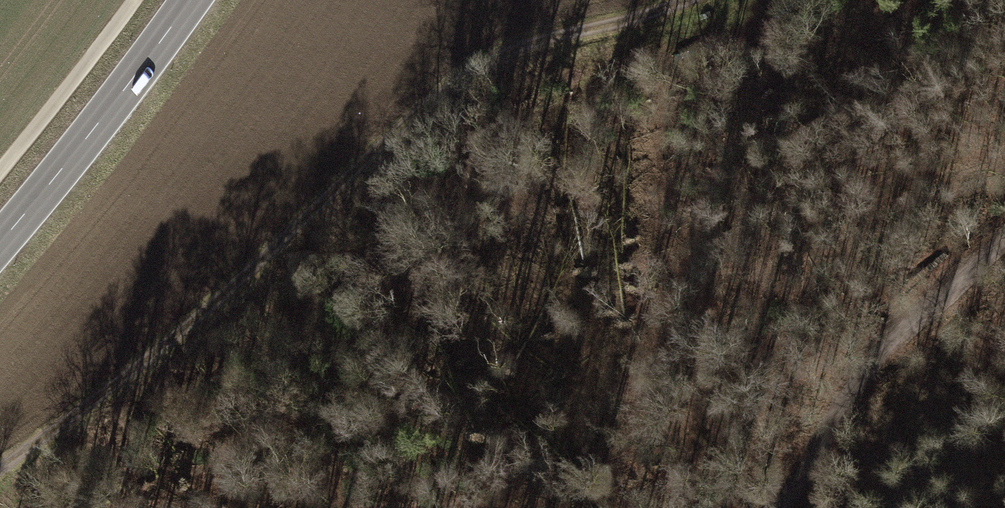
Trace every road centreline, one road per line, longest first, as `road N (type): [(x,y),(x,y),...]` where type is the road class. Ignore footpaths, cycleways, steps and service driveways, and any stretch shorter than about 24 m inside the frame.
road 1 (track): [(717,0),(485,107),(0,489)]
road 2 (track): [(1004,233),(869,362),(780,507)]
road 3 (primary): [(200,0),(159,67),(0,241)]

